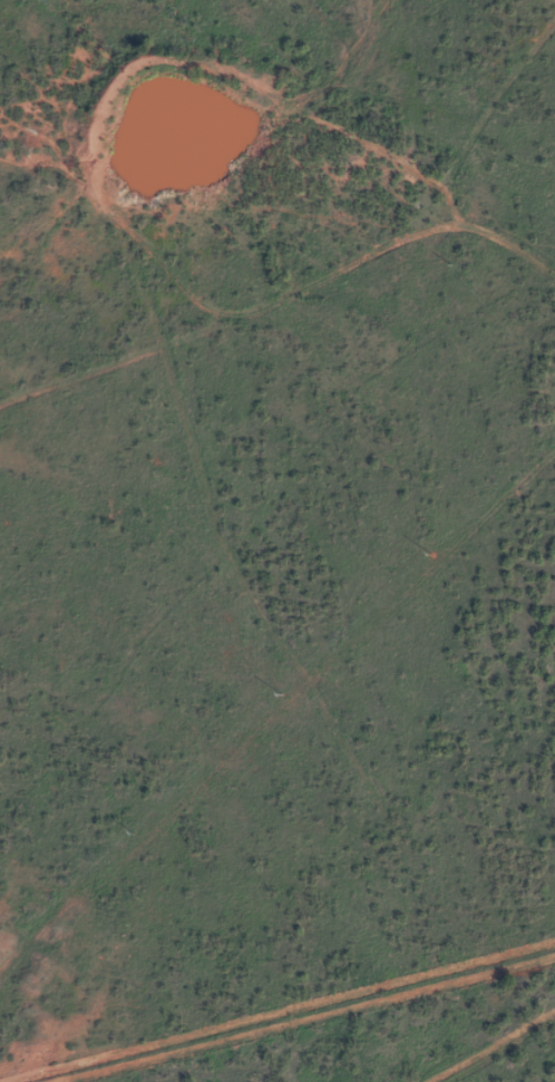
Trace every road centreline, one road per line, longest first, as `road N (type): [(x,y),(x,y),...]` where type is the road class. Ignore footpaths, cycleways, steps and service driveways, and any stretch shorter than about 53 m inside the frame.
road 1 (residential): [(554,329),(495,272),(398,266),(56,428),(0,442)]

